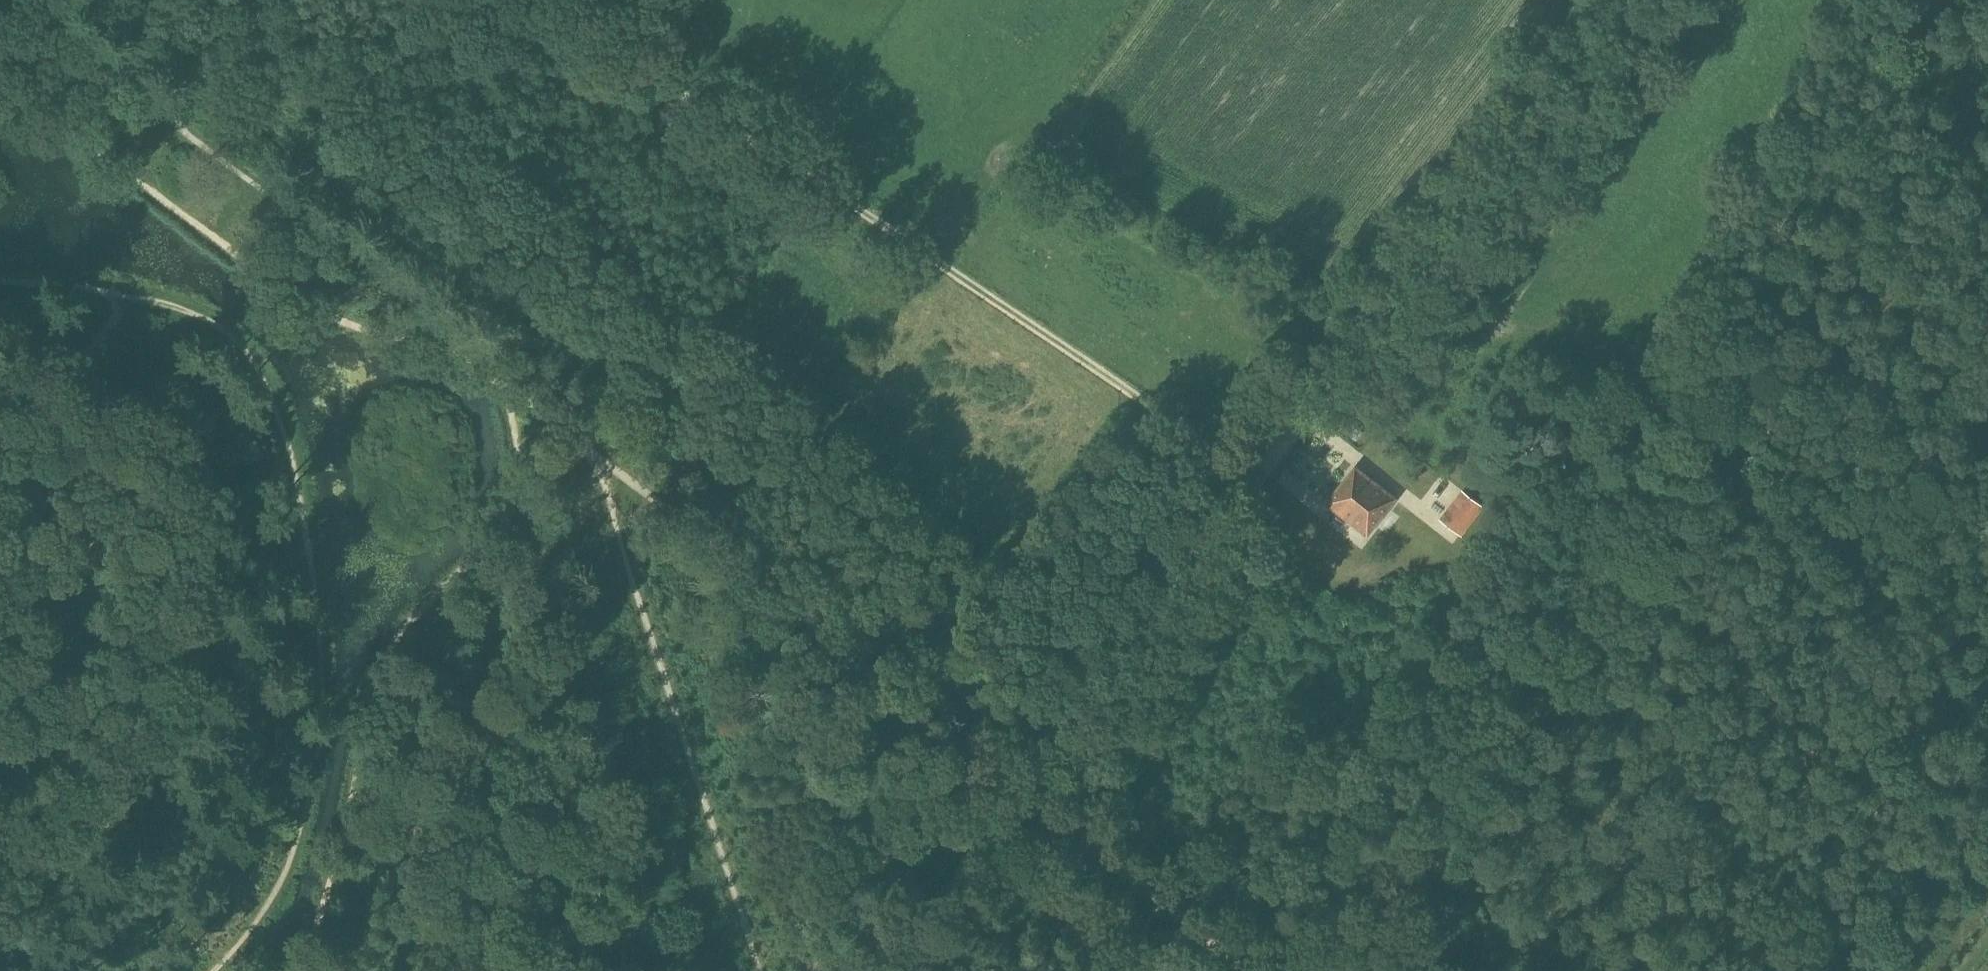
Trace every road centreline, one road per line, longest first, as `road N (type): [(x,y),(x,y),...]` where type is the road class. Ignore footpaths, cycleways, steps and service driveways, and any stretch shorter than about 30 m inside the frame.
road 1 (track): [(542,0),(1263,480),(1632,0)]
road 2 (track): [(1355,970),(1732,396),(1987,614)]
road 3 (track): [(1280,970),(1043,781),(602,466)]
road 4 (track): [(889,970),(1043,781),(1263,480)]
road 5 (track): [(602,466),(620,546),(763,970)]
road 6 (track): [(0,461),(123,287)]

